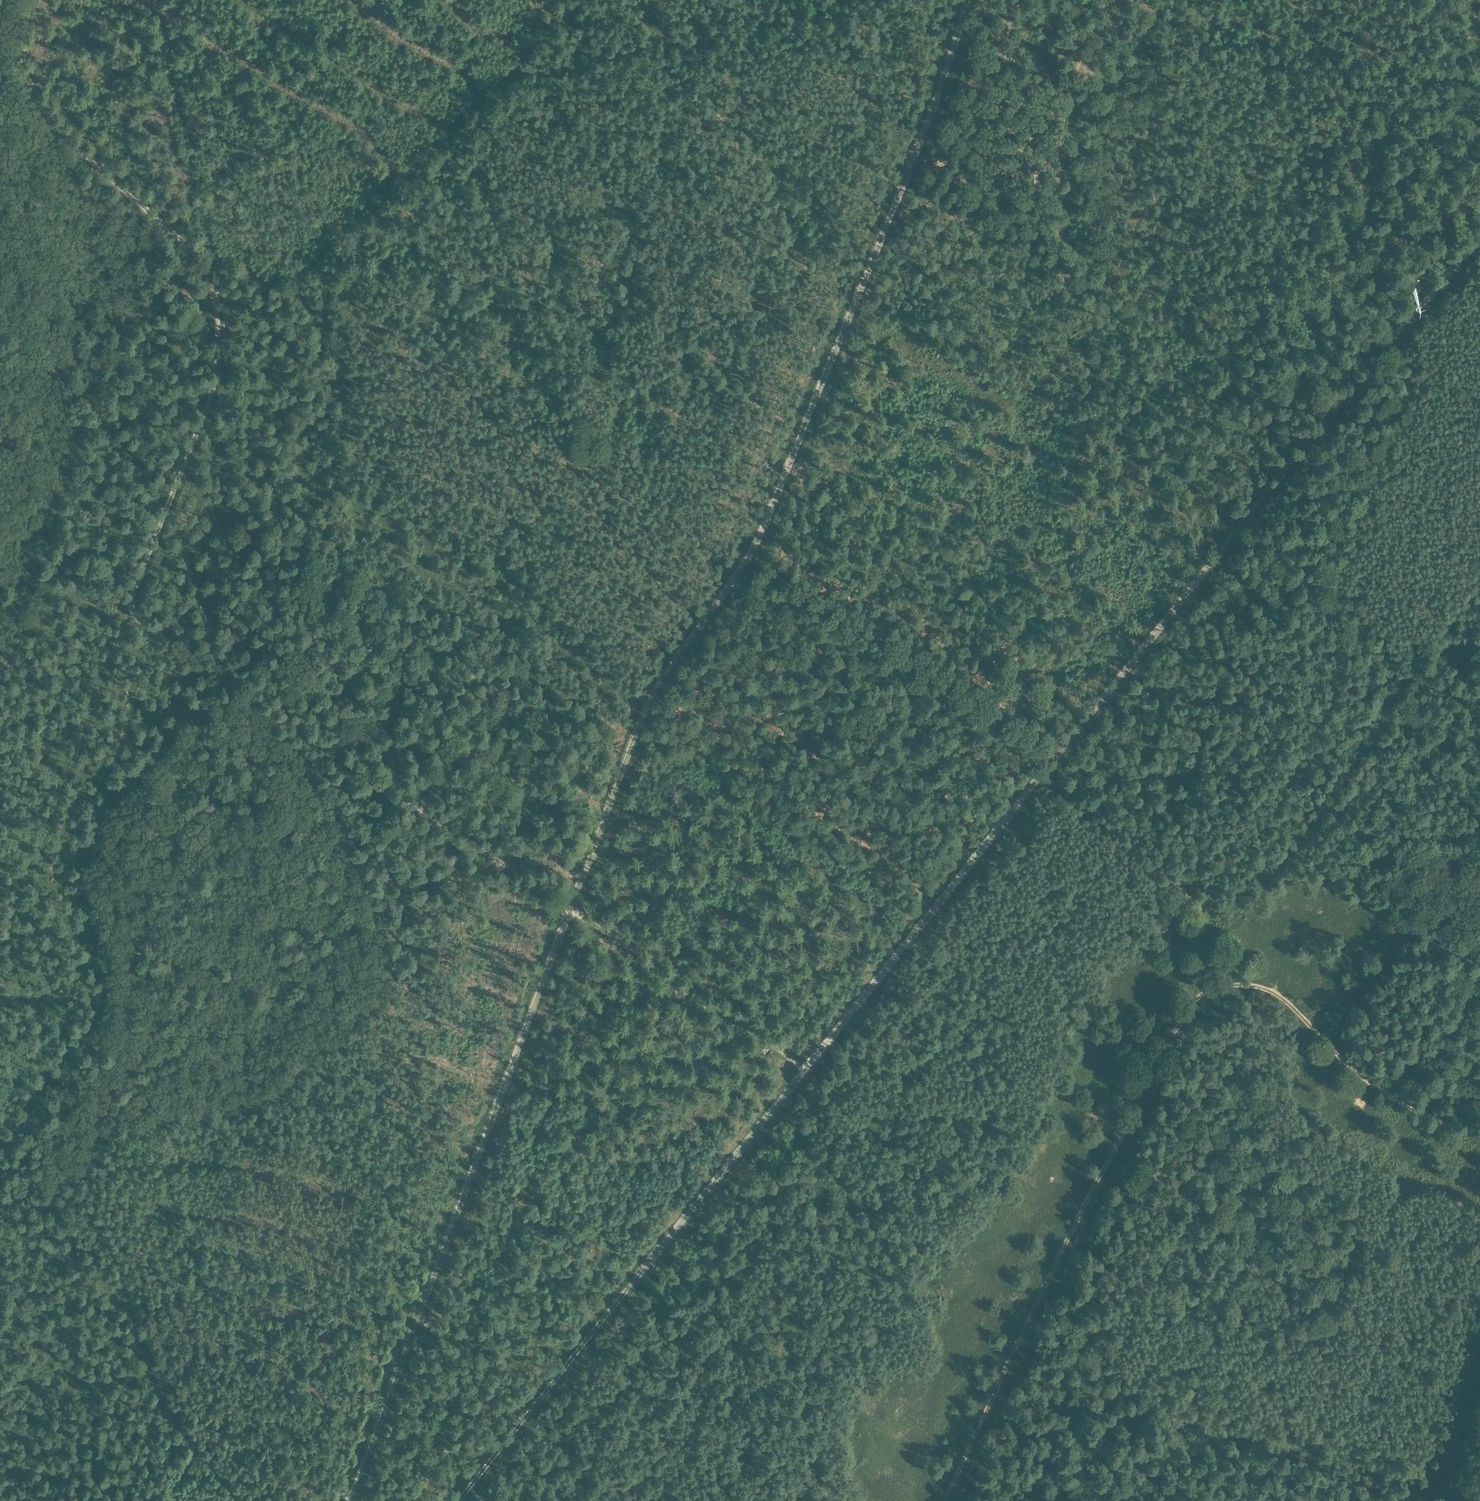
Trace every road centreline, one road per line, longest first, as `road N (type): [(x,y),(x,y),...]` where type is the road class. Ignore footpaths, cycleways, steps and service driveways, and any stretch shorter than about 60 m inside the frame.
road 1 (track): [(1479,238),(459,1500)]
road 2 (track): [(31,0),(19,48),(28,81),(115,186),(200,258),(214,292),(215,382),(131,614),(806,1069)]
road 3 (track): [(1479,1130),(1362,1091),(1270,997),(1246,987),(1199,995),(1041,1288),(945,1500)]

